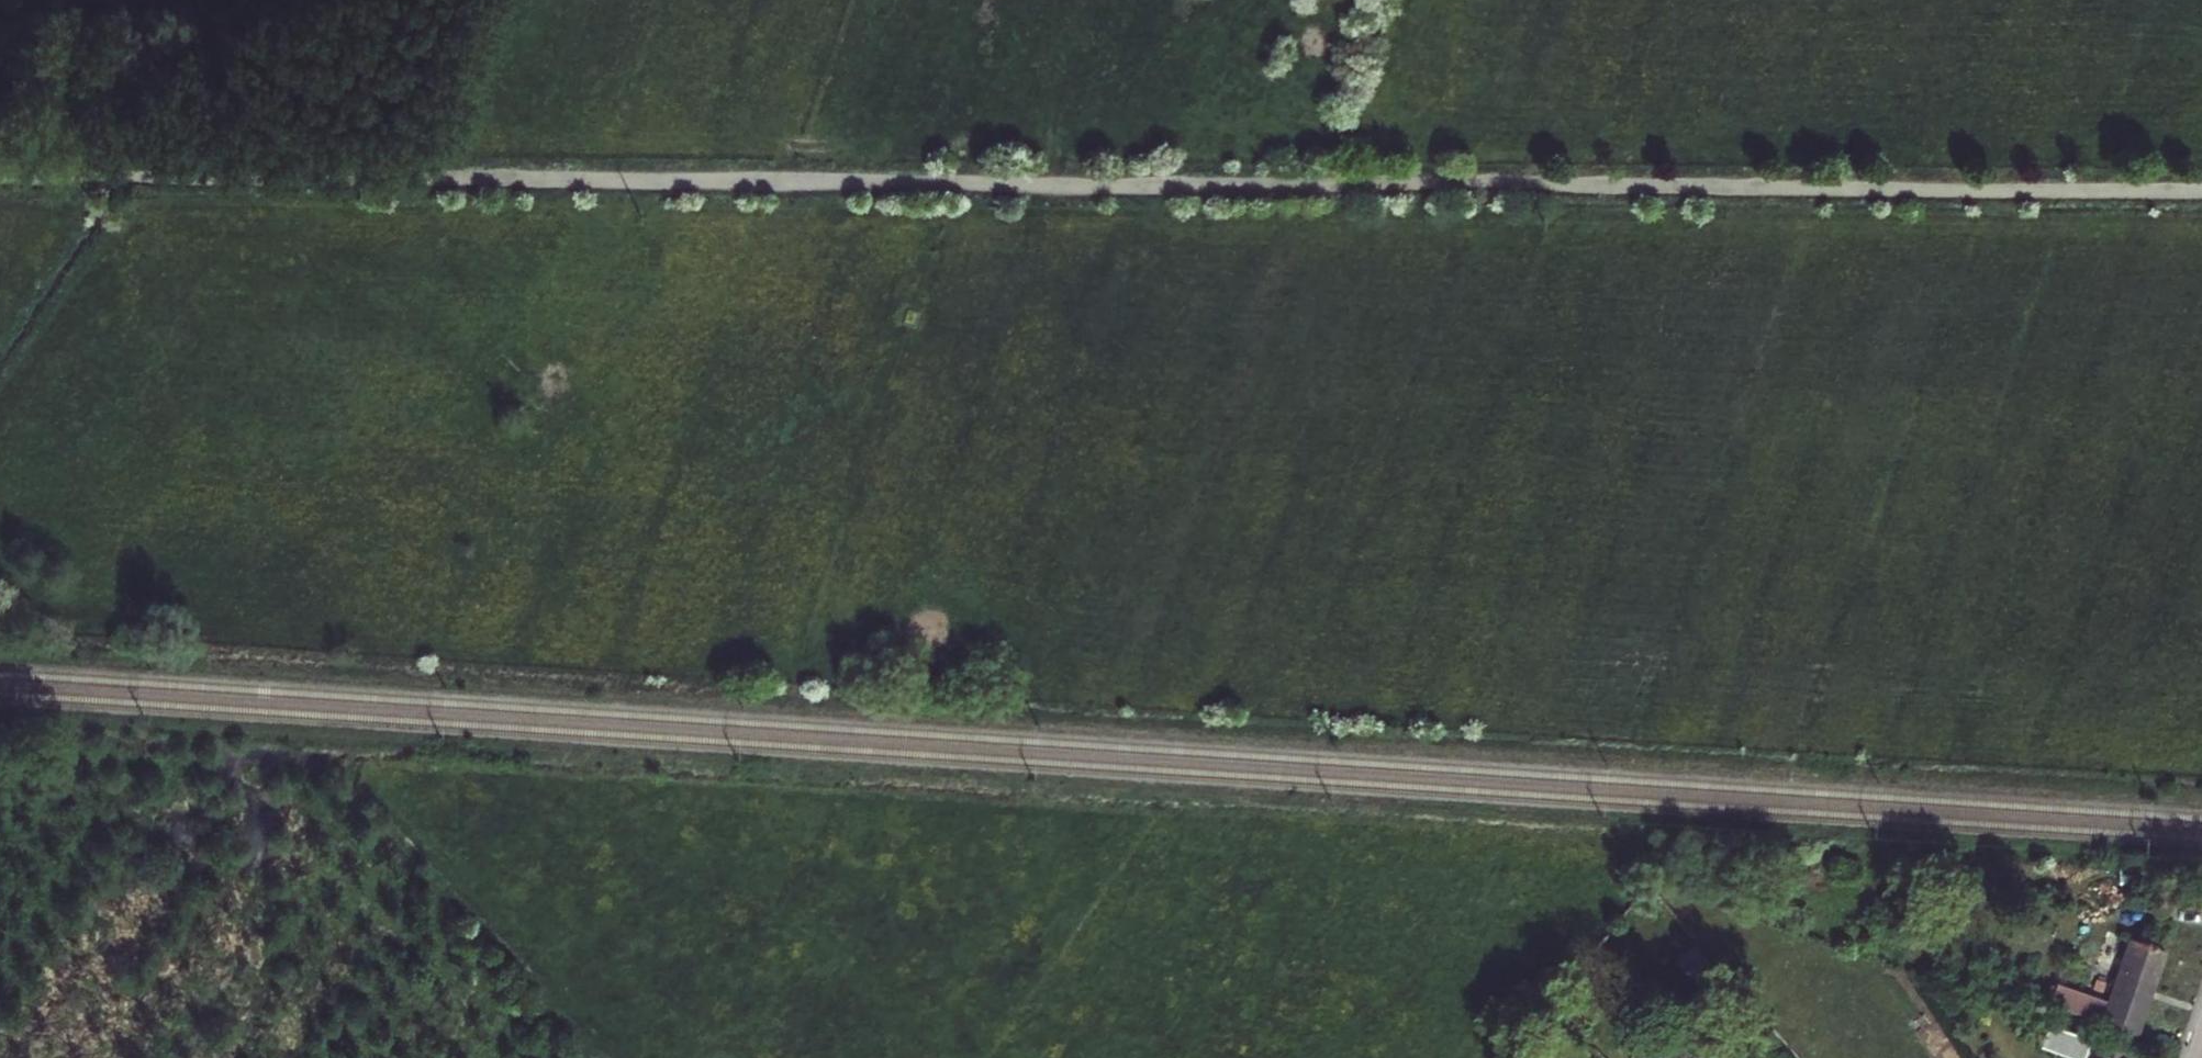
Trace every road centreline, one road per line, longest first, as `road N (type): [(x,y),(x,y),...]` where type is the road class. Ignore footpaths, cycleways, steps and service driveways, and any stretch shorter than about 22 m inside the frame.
road 1 (track): [(0,179),(2201,191)]

